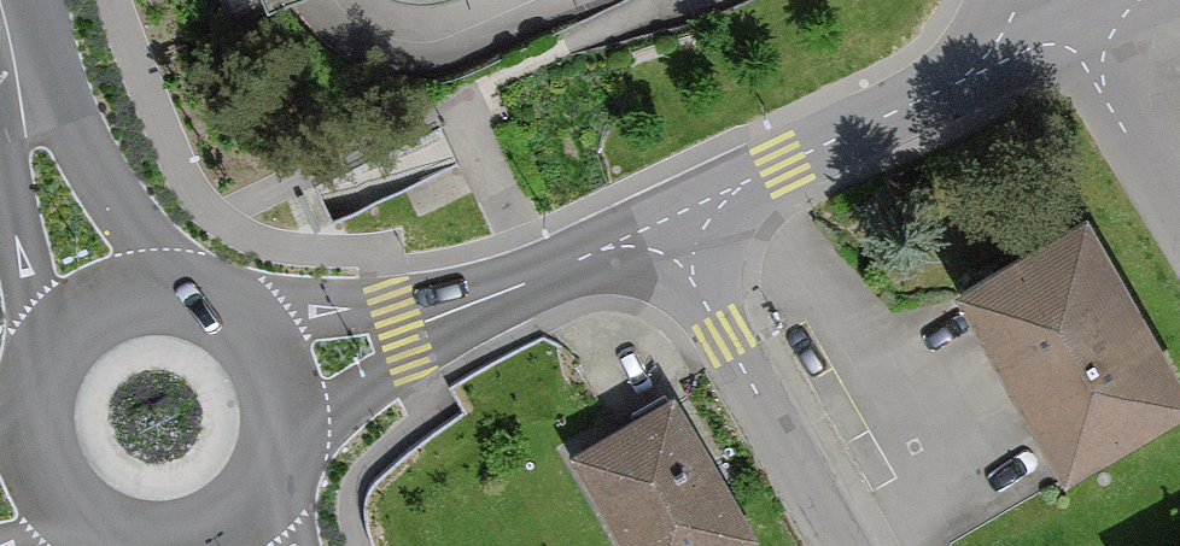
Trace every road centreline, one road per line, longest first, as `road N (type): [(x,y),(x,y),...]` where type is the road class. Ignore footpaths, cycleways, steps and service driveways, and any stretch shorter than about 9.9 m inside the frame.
road 1 (residential): [(1081,31),(671,229)]
road 2 (residential): [(671,229),(274,382)]
road 3 (residential): [(671,229),(840,545)]
road 4 (secondary): [(114,306),(0,15)]
road 5 (secondary): [(114,306),(79,326),(53,356),(38,394),(36,434),(47,472)]
road 6 (secondary): [(274,382),(256,347),(228,320),(192,303),(153,298),(114,306)]
road 7 (secondary): [(47,472),(89,520),(118,535),(181,539),(211,529)]
road 8 (residential): [(1179,186),(1081,31)]
road 9 (secondary): [(211,529),(262,483),(280,417),(274,382)]

